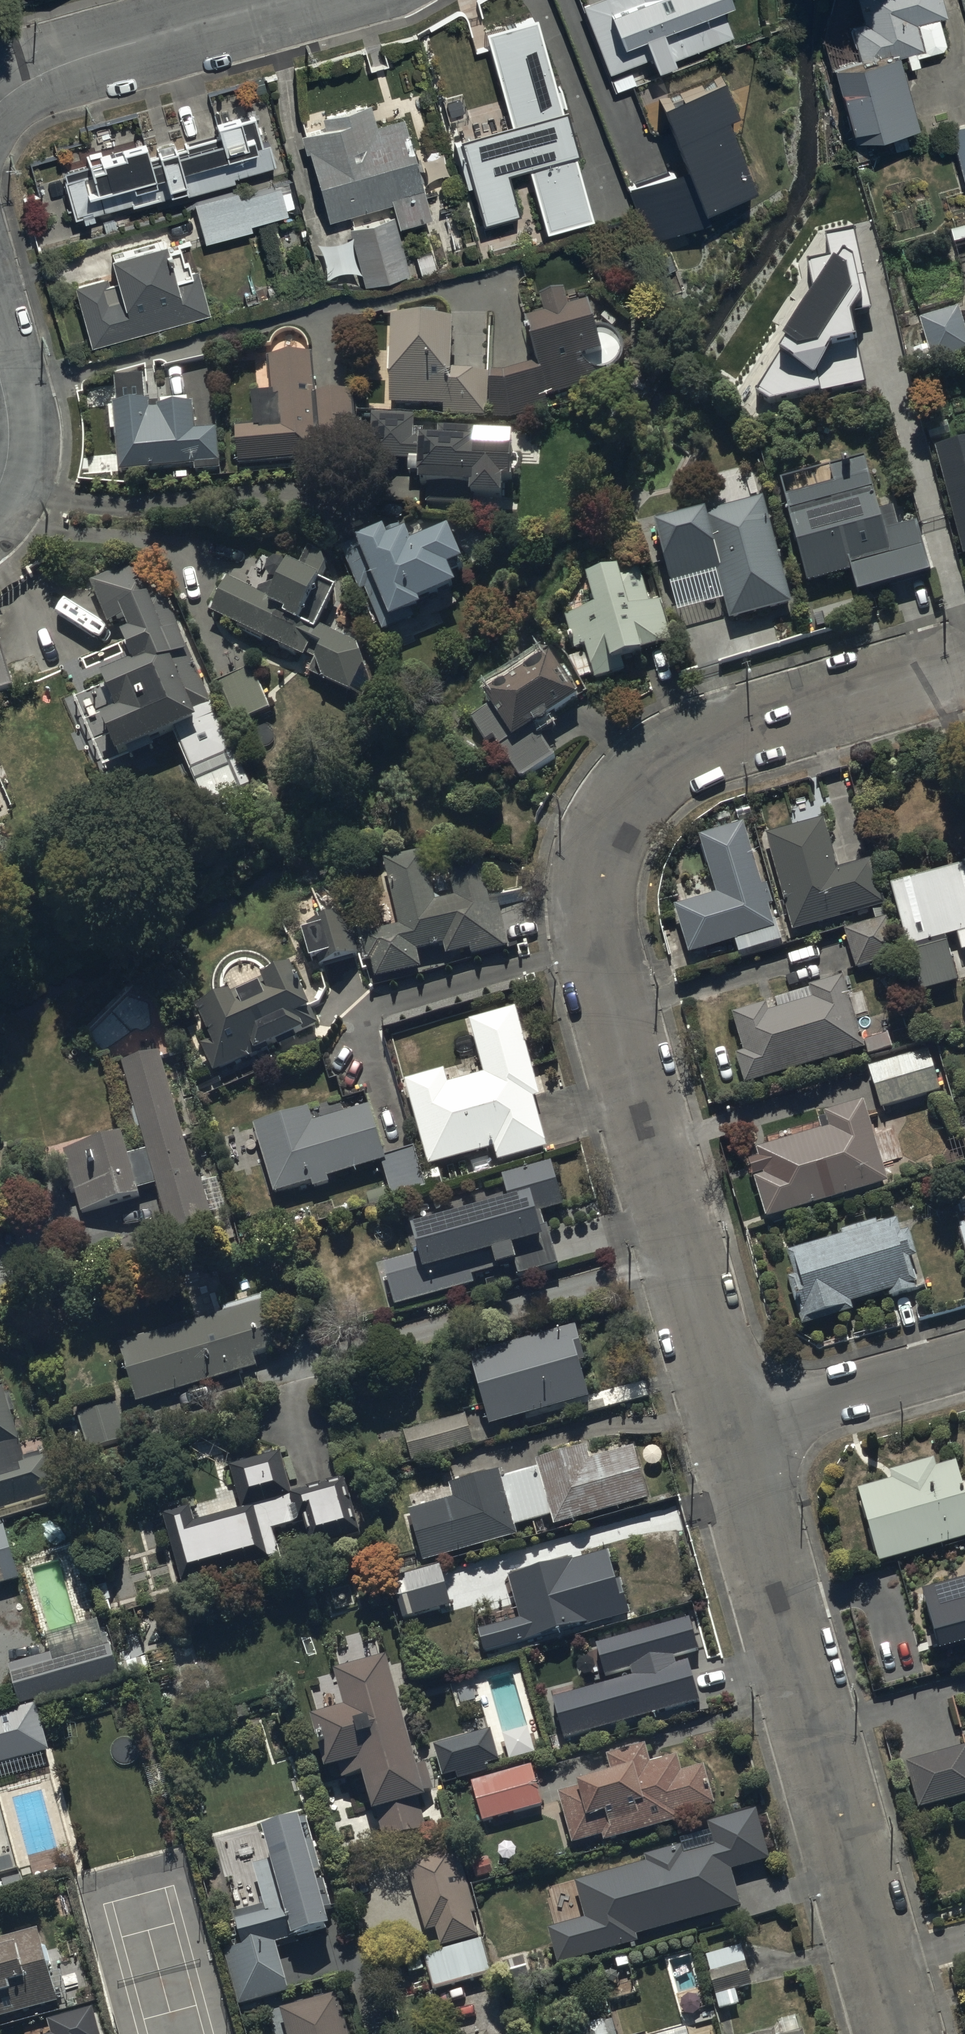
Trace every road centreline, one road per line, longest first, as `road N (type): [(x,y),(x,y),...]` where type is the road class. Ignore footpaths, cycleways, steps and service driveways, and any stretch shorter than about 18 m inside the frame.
road 1 (residential): [(737,1422),(594,912),(596,831),(660,765),(964,670)]
road 2 (residential): [(908,2033),(737,1422)]
road 3 (residential): [(0,104),(58,64),(301,0)]
road 4 (residential): [(737,1422),(964,1361)]

